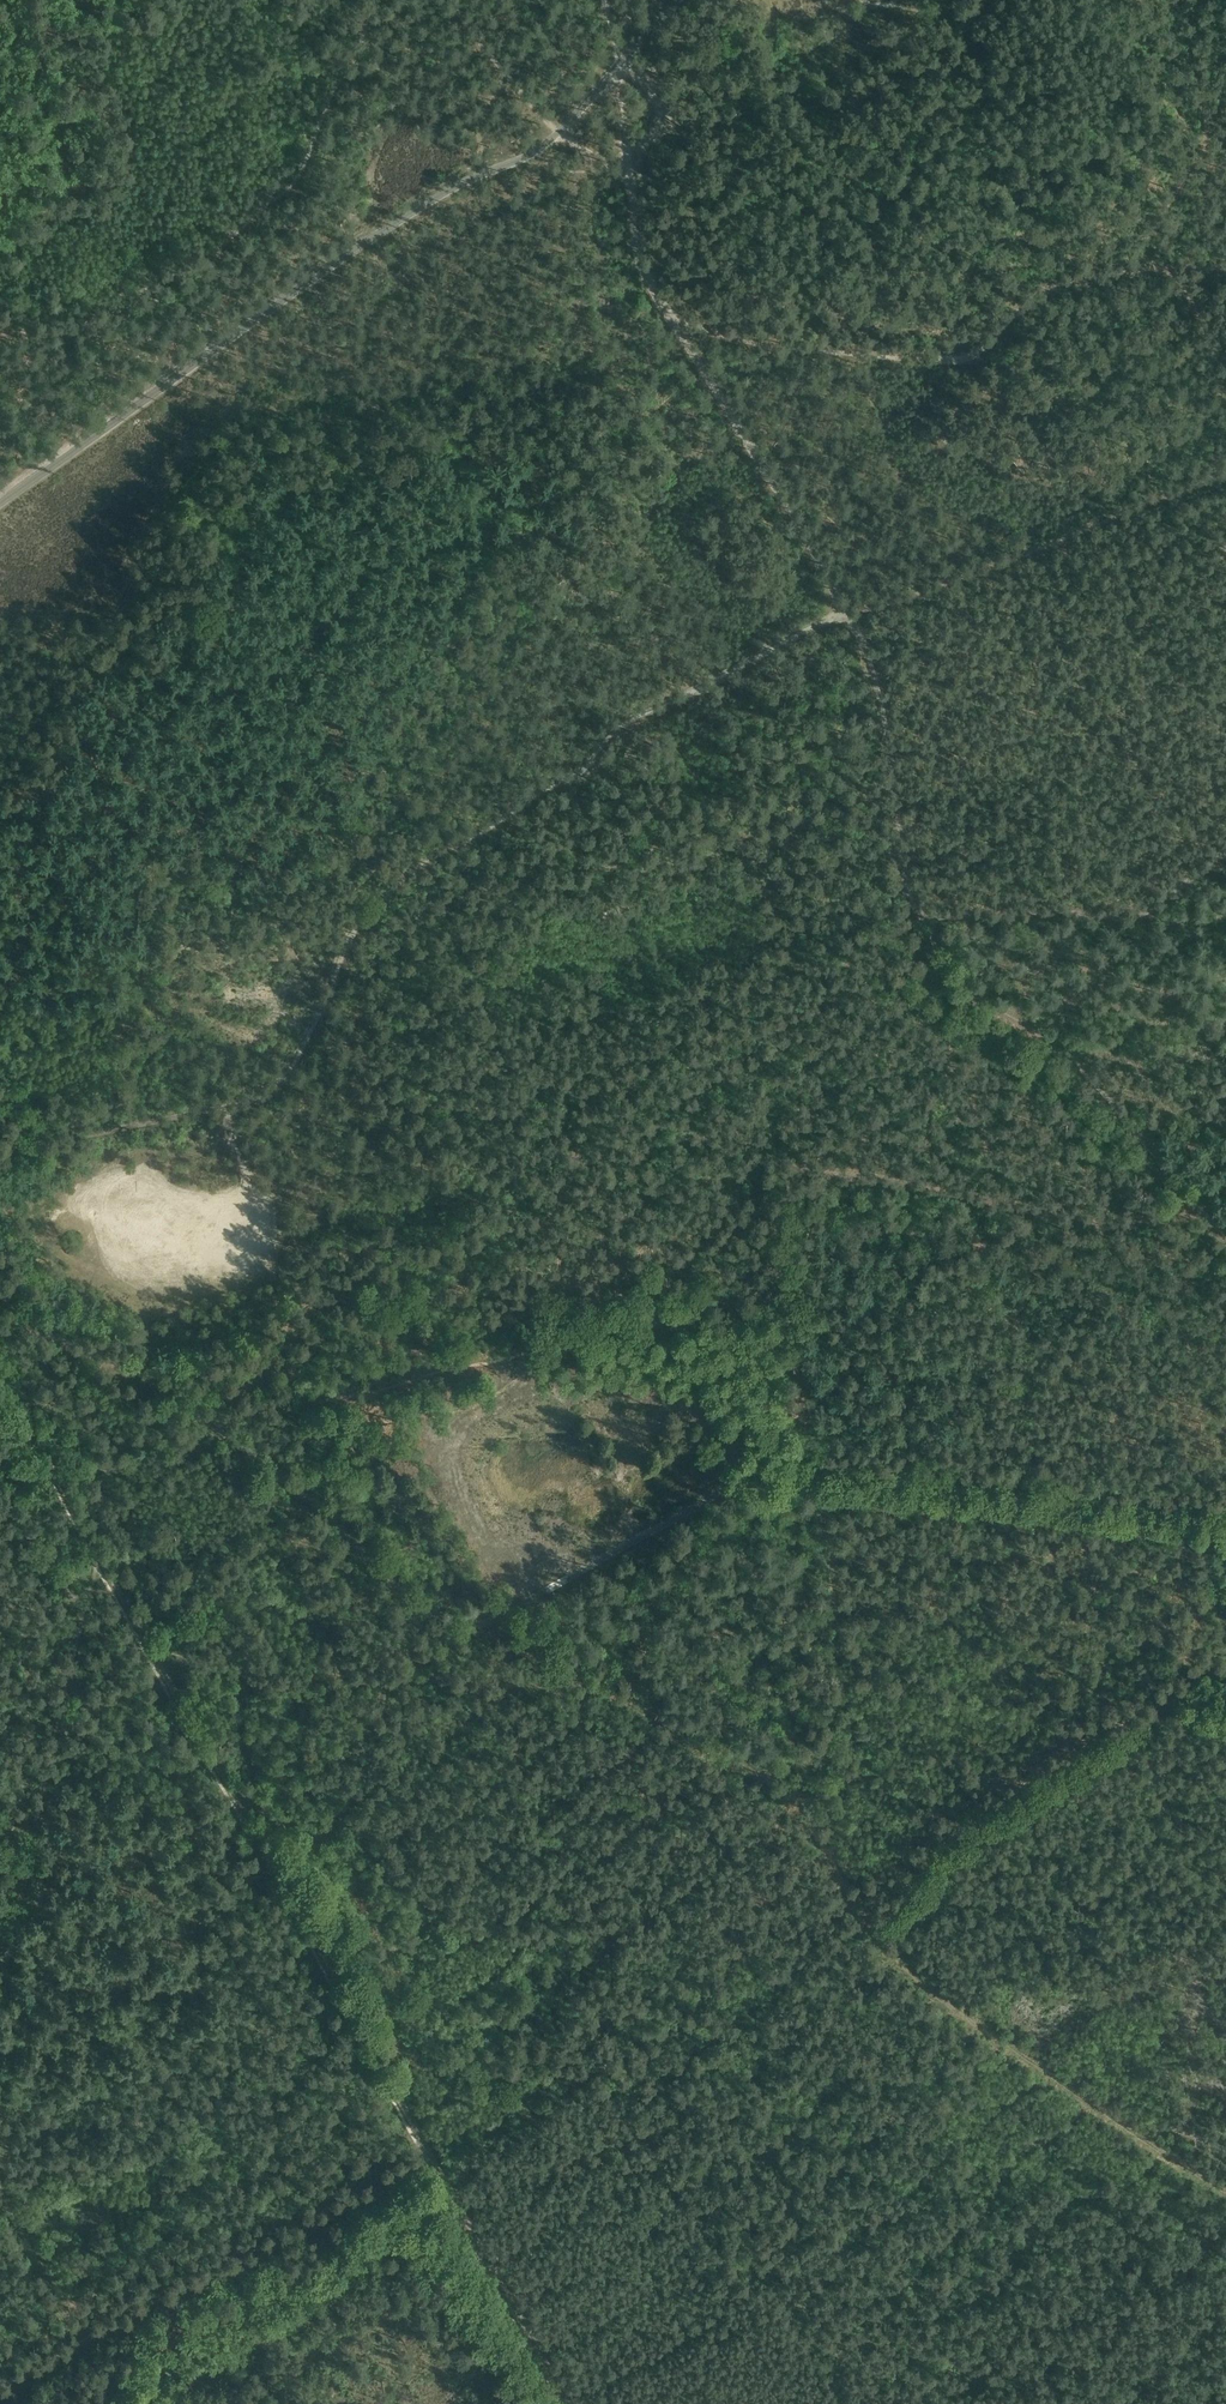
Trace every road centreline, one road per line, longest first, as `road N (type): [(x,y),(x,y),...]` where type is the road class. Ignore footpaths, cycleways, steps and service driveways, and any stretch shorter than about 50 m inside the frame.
road 1 (unclassified): [(0,1289),(58,1337),(171,1391),(284,1478),(406,1595),(468,1625),(491,1620),(768,1470),(815,1465),(1225,1513)]
road 2 (unclassified): [(679,0),(541,148),(394,222),(0,504)]

